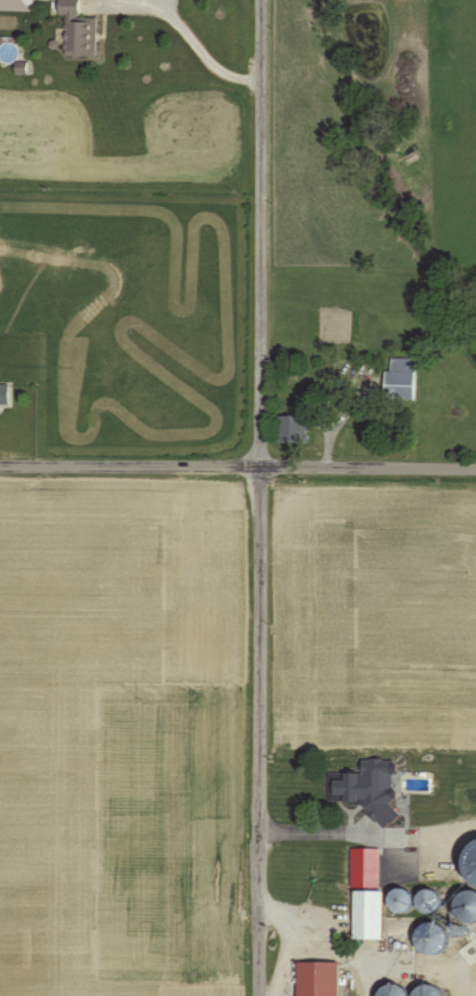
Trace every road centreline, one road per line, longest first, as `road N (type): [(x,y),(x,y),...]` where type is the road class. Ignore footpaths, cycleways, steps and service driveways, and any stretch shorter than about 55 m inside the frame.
road 1 (residential): [(258,995),(259,0)]
road 2 (residential): [(475,467),(0,464)]

